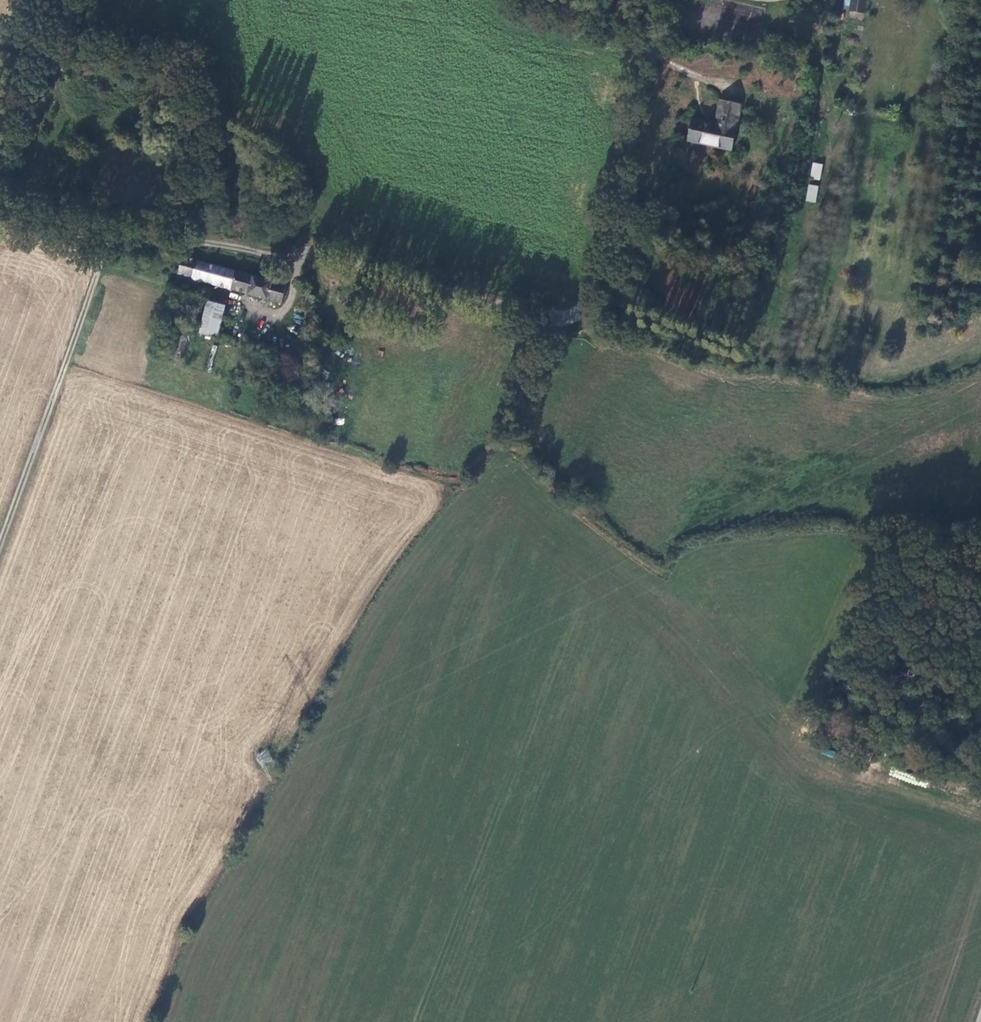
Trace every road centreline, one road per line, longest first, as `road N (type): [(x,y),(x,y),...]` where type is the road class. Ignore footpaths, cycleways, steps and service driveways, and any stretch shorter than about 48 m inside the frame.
road 1 (track): [(0,551),(118,243),(254,259),(322,246),(457,301),(546,321),(576,315),(587,304),(620,196),(663,0)]
road 2 (track): [(0,145),(5,108),(50,0)]
road 3 (track): [(125,240),(64,231),(0,207)]

